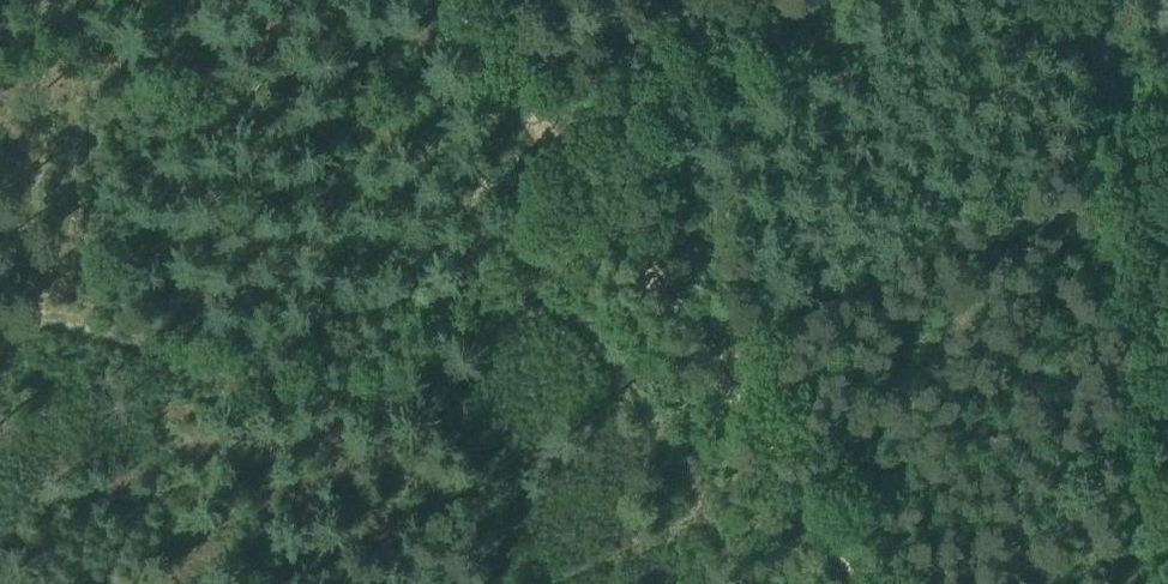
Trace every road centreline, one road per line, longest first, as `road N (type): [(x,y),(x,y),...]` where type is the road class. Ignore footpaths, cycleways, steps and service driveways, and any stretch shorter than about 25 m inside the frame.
road 1 (track): [(864,583),(440,0)]
road 2 (track): [(579,189),(472,315),(375,385),(339,393),(266,387),(63,337),(0,355)]
road 3 (unclassified): [(1167,429),(1079,0)]

